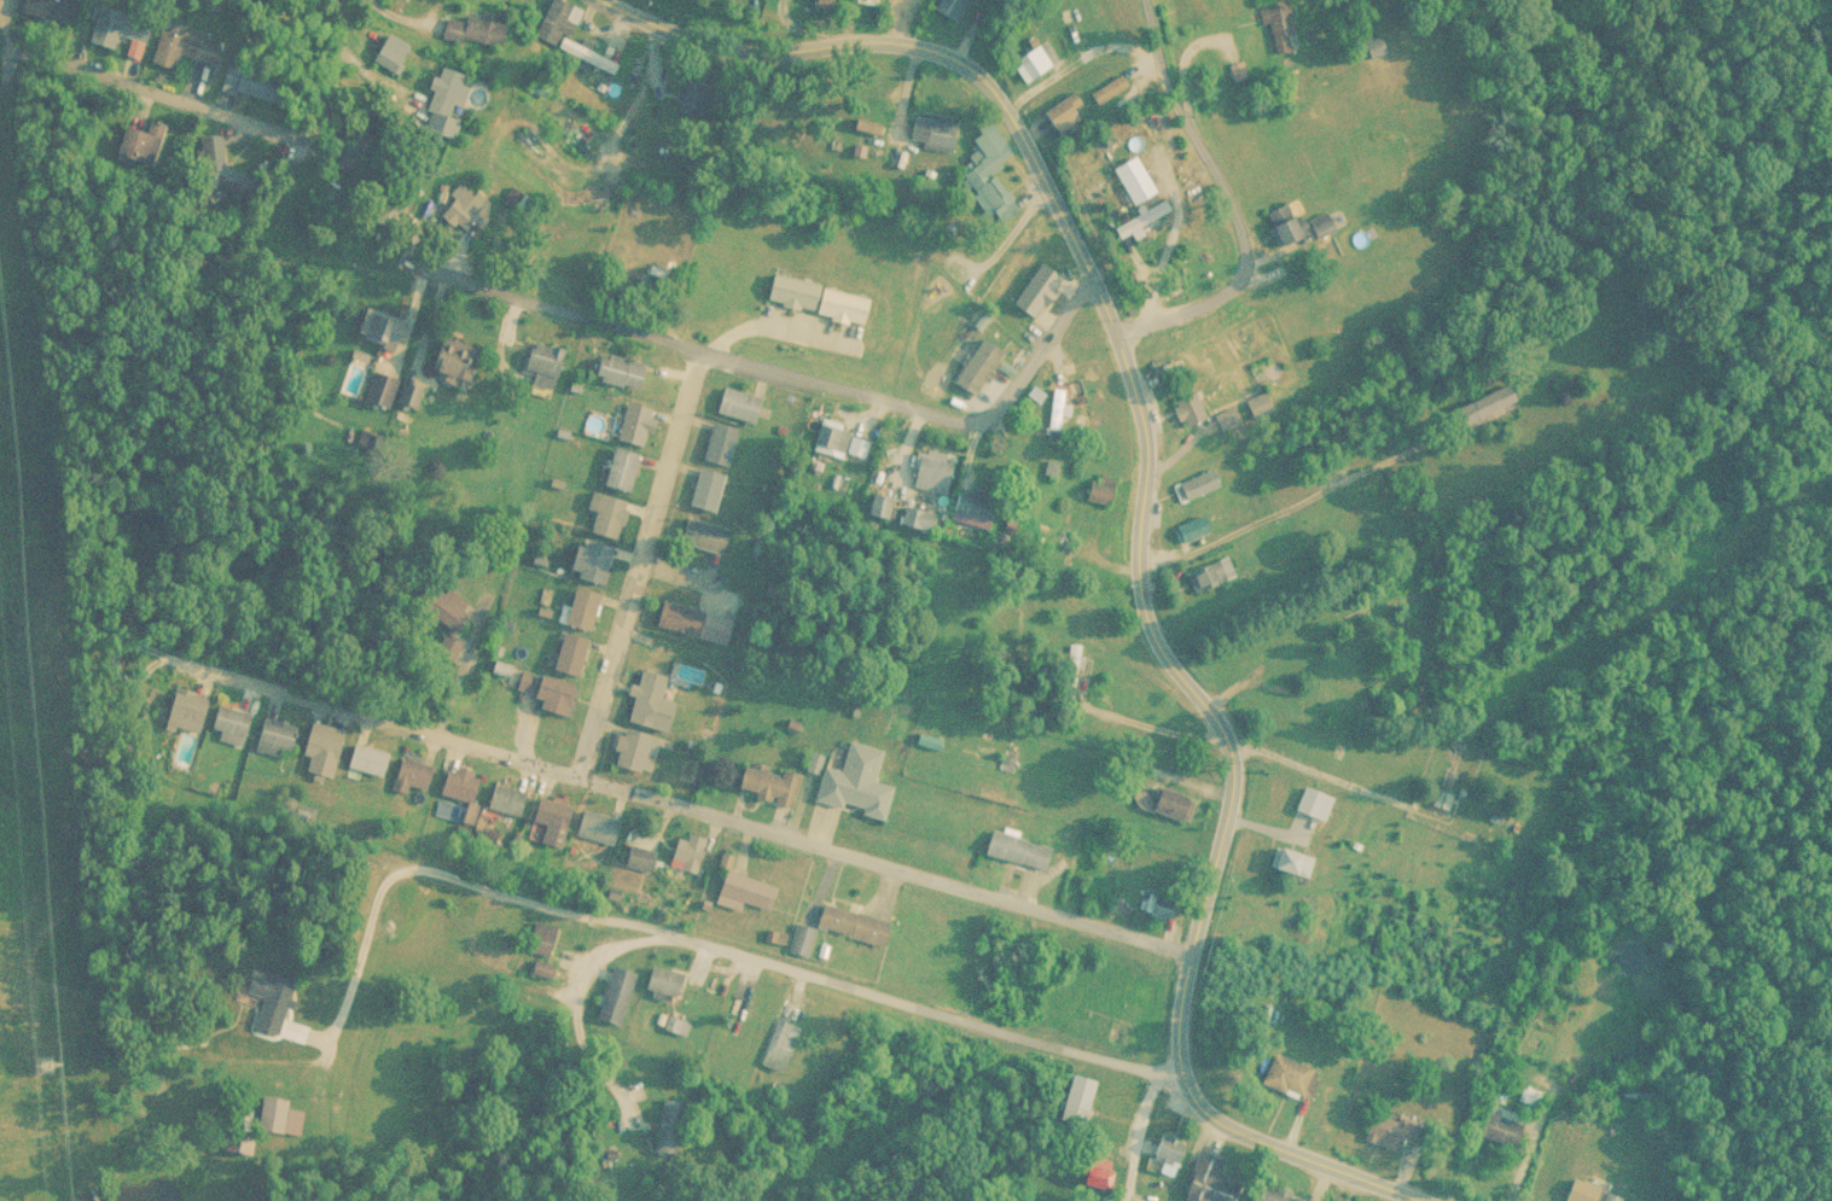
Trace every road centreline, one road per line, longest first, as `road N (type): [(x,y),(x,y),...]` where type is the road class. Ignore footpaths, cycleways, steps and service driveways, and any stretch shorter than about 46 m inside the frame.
road 1 (residential): [(1193,1109),(1221,799),(1185,748),(1159,432),(1099,284),(1005,109),(924,56),(731,52),(622,0)]
road 2 (residential): [(169,846),(301,915),(507,974),(1101,1046),(1193,1109)]
road 3 (residential): [(213,766),(577,764),(1210,962)]
road 4 (residential): [(405,257),(698,355),(975,421),(998,409),(1024,366),(1099,284)]
road 5 (residential): [(346,0),(348,53),(316,127),(89,274),(0,299)]
road 6 (residential): [(1118,331),(1192,309),(1239,278),(1246,261),(1219,170),(1169,92),(1145,0)]
road 7 (residential): [(698,355),(577,764)]
road 8 (residential): [(25,0),(7,33),(316,127)]
road 9 (residential): [(1427,1200),(1287,1153),(1193,1109)]
road 10 (residential): [(1167,581),(1275,608),(1379,590)]

